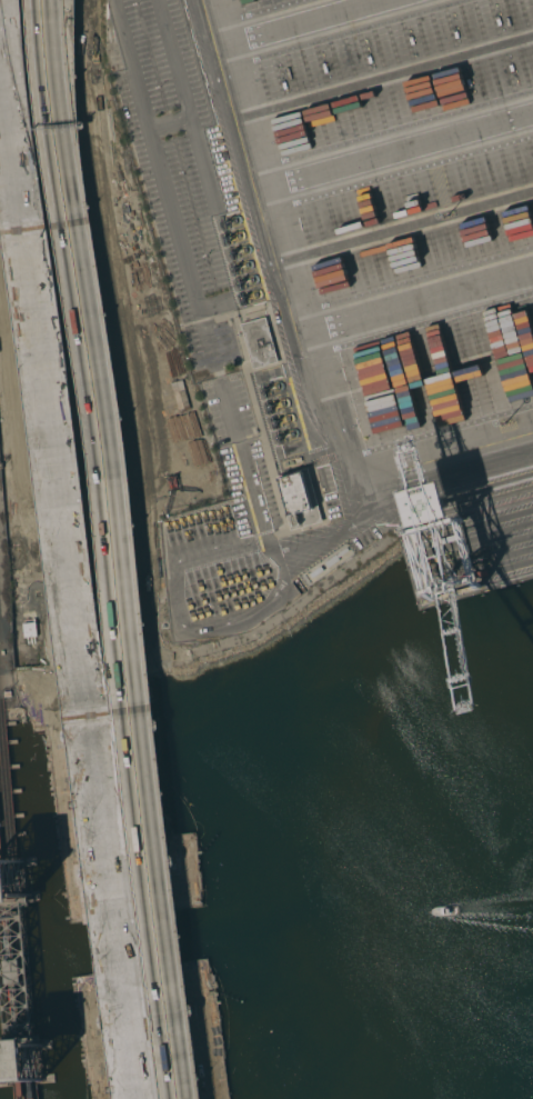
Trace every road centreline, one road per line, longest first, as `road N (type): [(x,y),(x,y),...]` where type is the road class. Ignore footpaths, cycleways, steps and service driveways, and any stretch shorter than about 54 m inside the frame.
road 1 (motorway): [(184,1098),(46,0)]
road 2 (motorway): [(0,65),(138,1098)]

